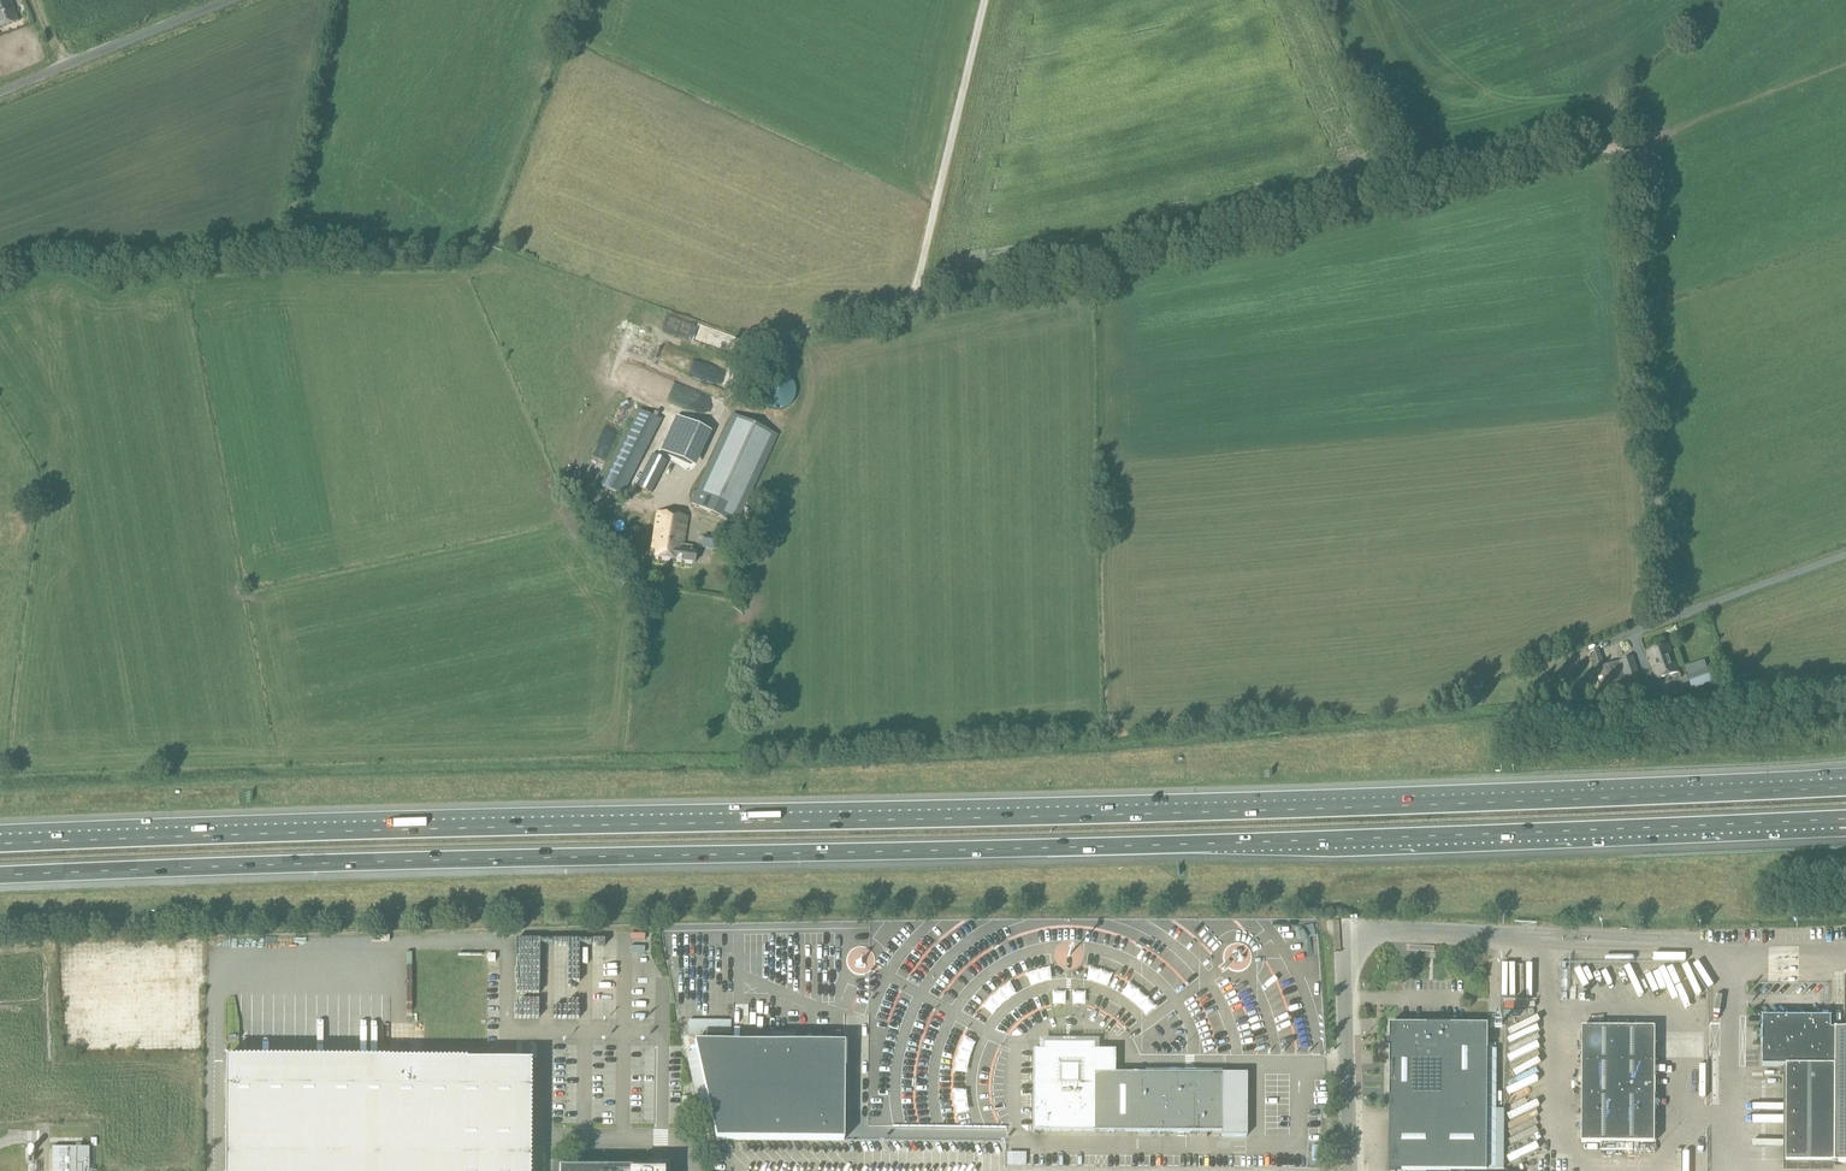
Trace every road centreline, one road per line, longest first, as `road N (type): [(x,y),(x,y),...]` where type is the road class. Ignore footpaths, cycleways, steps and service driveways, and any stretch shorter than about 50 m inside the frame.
road 1 (motorway): [(1845,787),(1074,817),(0,844)]
road 2 (motorway): [(0,876),(1839,819)]
road 3 (unclassified): [(913,302),(1622,132),(1660,620),(1845,554)]
road 4 (unclassified): [(683,502),(759,341),(913,302)]
road 5 (unclassified): [(913,302),(983,0)]
road 6 (unclassified): [(0,97),(237,0)]
road 7 (residential): [(1351,1170),(1345,930)]

